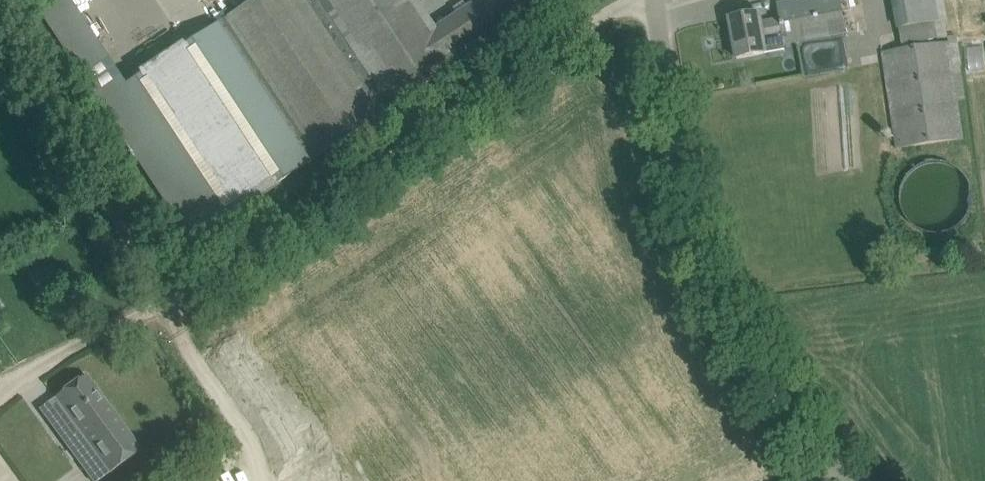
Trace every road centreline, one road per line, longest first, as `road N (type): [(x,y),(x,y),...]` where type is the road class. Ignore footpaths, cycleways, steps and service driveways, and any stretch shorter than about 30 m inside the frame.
road 1 (unclassified): [(167,305),(600,19),(642,0)]
road 2 (tertiary): [(857,480),(744,354),(713,300),(653,0)]

